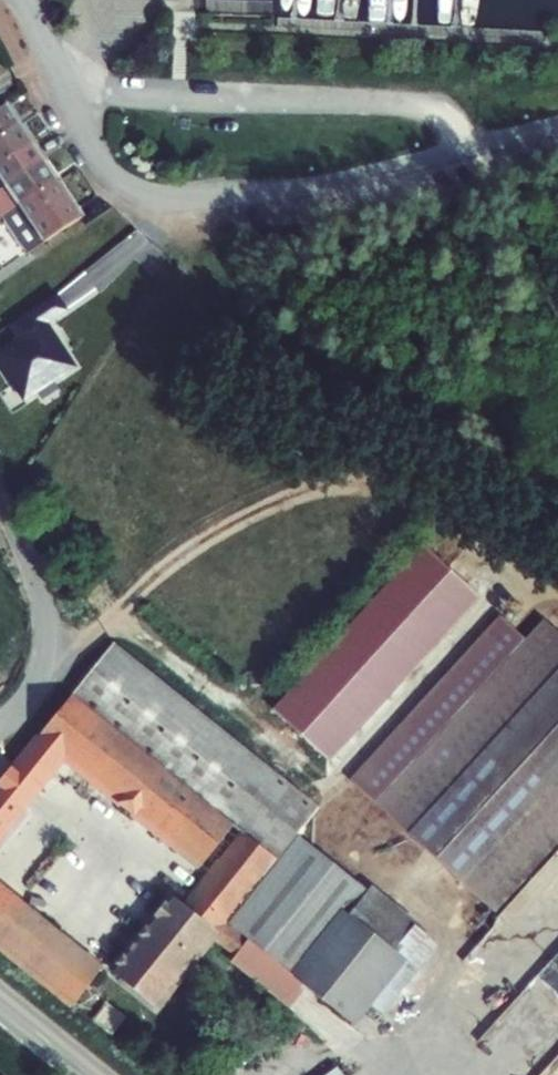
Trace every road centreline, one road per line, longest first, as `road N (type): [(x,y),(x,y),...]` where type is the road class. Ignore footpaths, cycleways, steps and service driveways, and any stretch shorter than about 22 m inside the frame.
road 1 (residential): [(24,0),(98,164),(136,195),(216,212),(362,195),(557,142)]
road 2 (residential): [(0,498),(48,629),(34,688),(0,724)]

